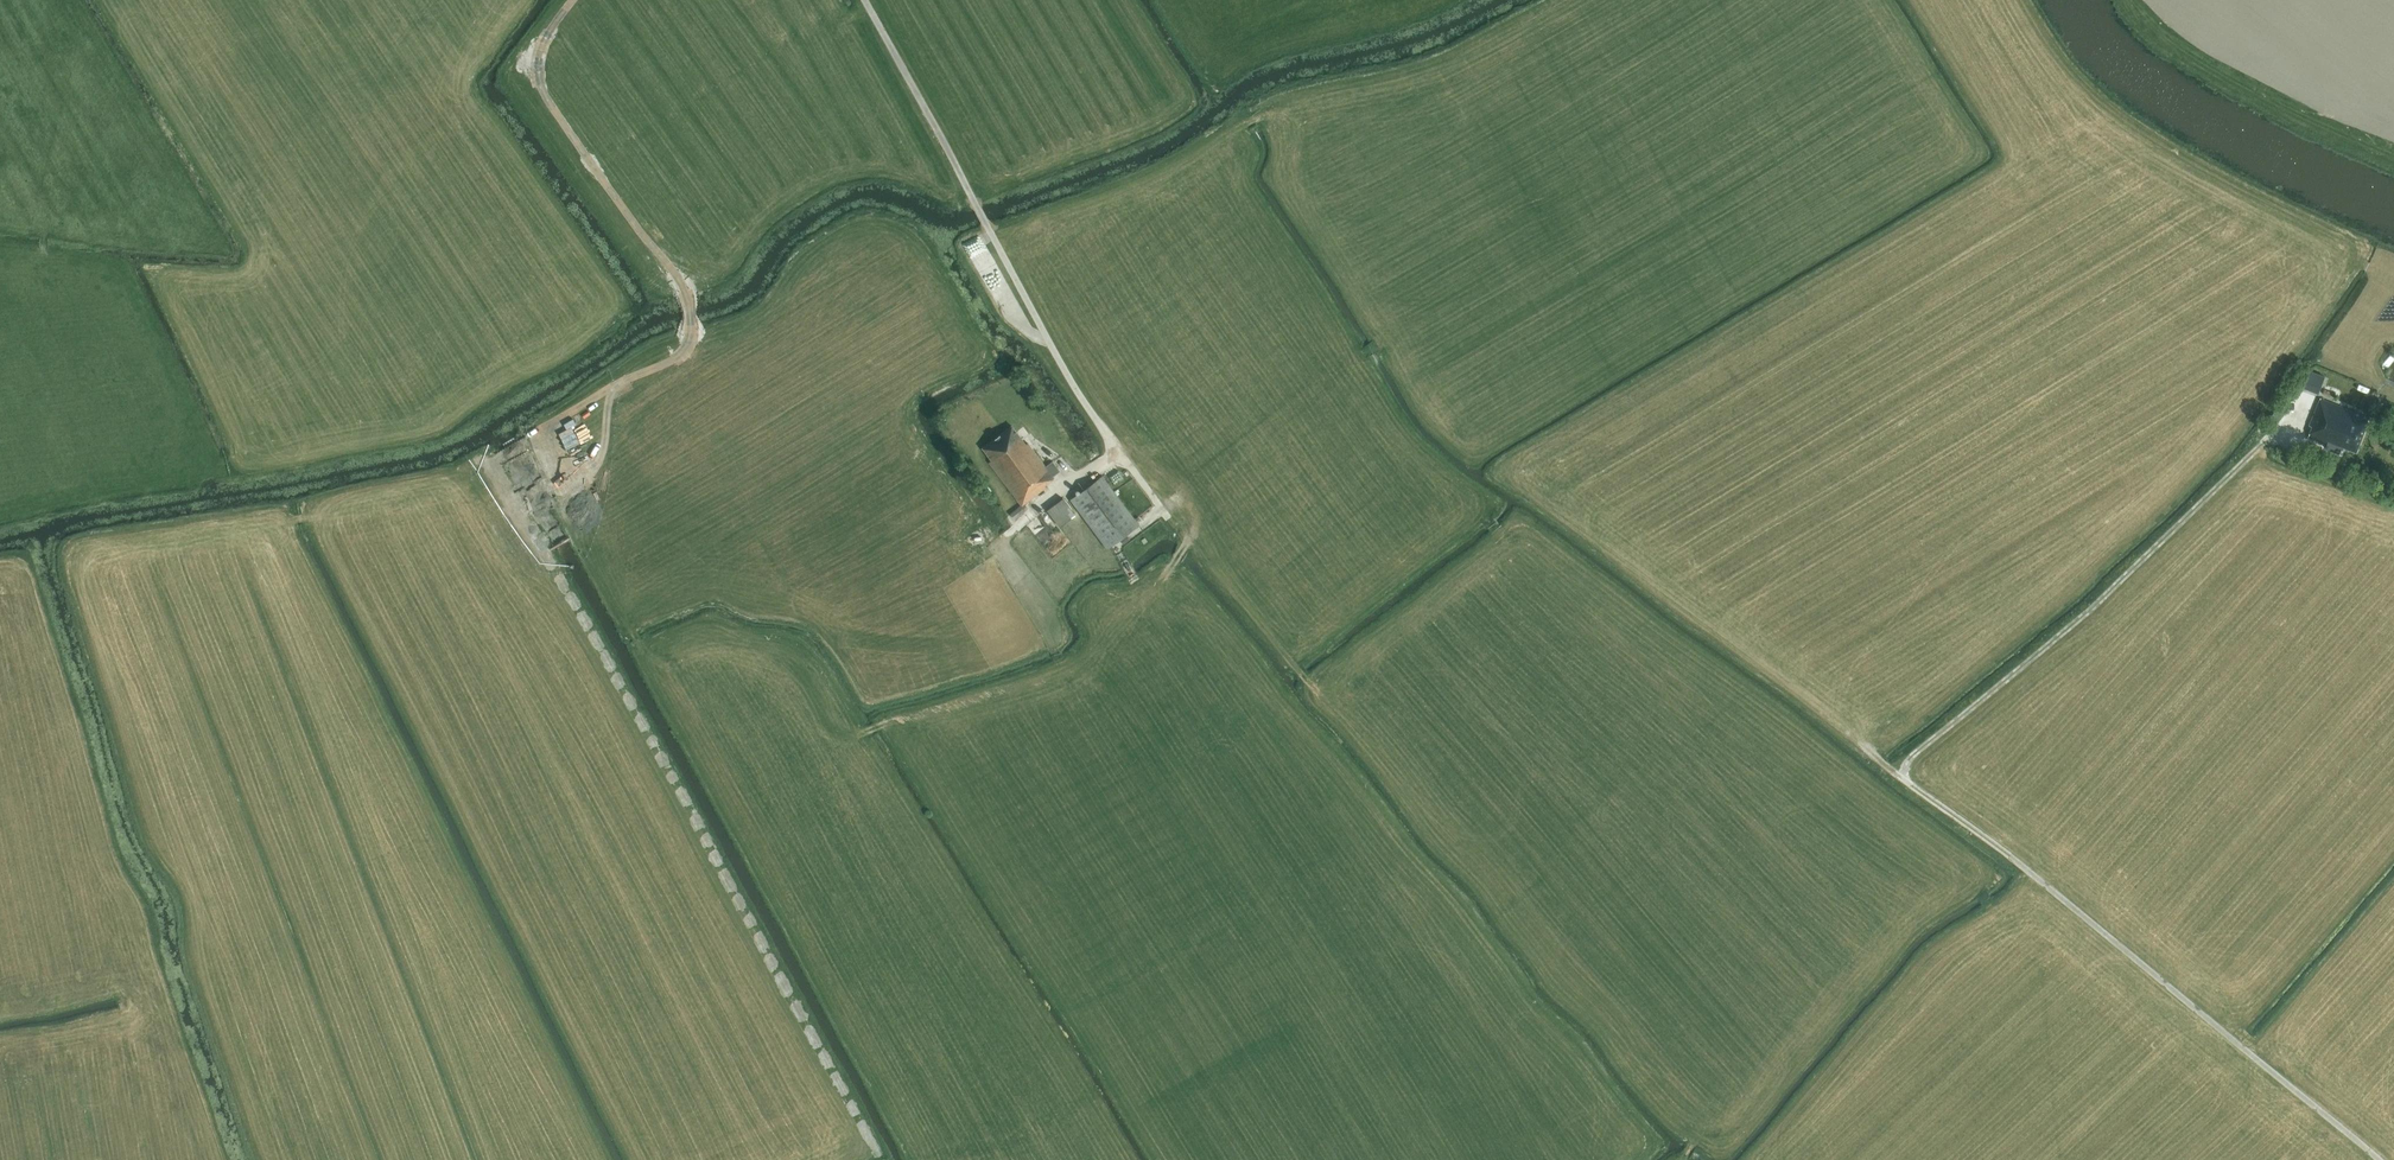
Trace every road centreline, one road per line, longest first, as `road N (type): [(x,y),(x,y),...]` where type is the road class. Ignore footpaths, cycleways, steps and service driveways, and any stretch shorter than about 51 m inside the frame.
road 1 (track): [(1894,771),(2152,549),(2268,427)]

